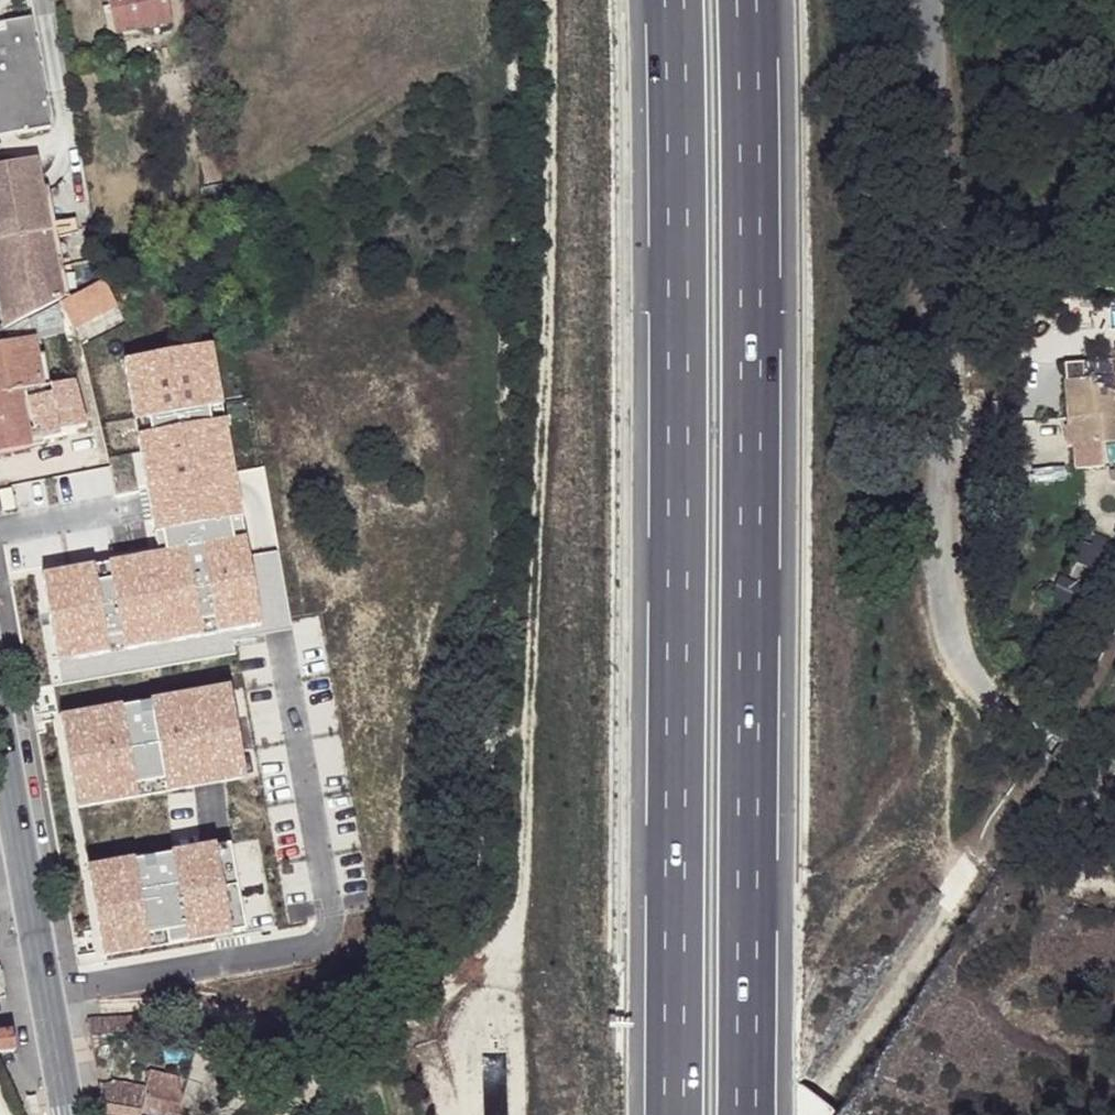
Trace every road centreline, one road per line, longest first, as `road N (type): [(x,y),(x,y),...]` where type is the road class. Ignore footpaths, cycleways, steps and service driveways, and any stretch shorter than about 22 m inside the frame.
road 1 (motorway): [(671,0),(680,1114)]
road 2 (motorway): [(740,1114),(731,0)]
road 3 (residential): [(1114,765),(1104,777),(1037,743),(954,627),(936,338),(933,0)]
road 4 (primary): [(39,893),(80,1114)]
road 5 (primary): [(0,686),(39,893)]

